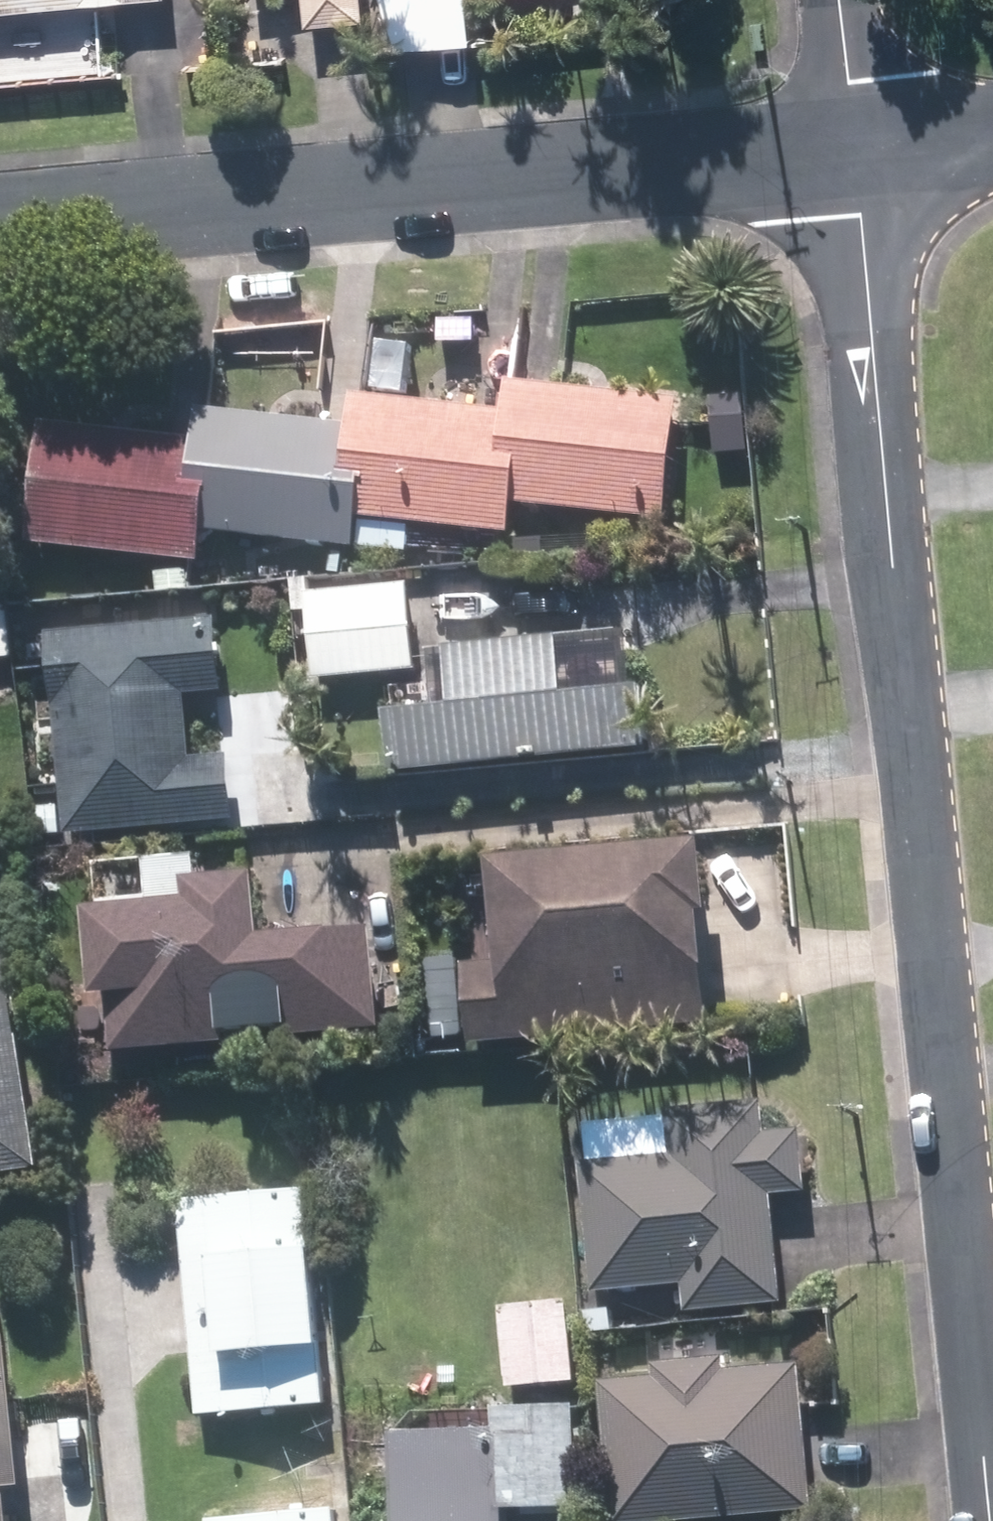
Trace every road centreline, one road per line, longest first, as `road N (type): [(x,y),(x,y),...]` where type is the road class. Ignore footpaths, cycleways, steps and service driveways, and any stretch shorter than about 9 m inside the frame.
road 1 (residential): [(852,149),(991,1520)]
road 2 (residential): [(852,149),(0,224)]
road 3 (residential): [(838,0),(852,149)]
road 4 (residential): [(992,135),(852,149)]

